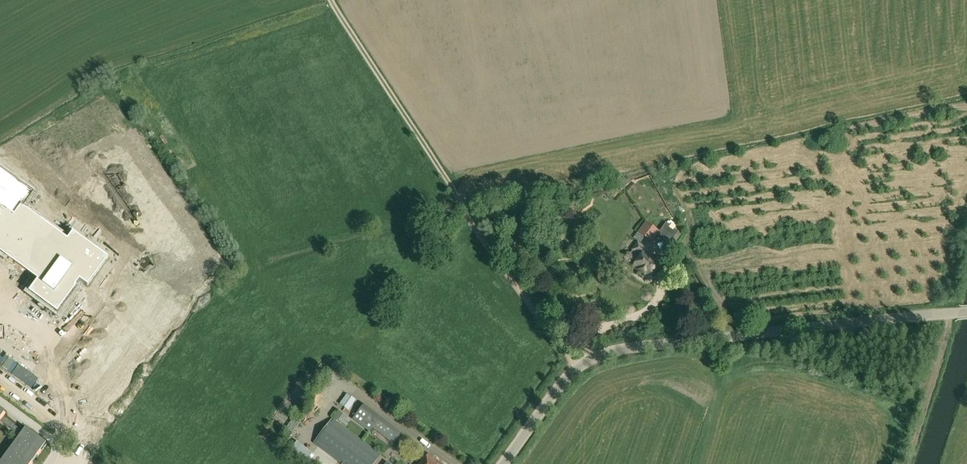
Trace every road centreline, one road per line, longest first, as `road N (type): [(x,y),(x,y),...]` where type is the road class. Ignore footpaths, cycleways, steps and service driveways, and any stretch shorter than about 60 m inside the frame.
road 1 (tertiary): [(503,463),(576,368),(613,350),(966,313)]
road 2 (track): [(331,0),(576,368)]
road 3 (residential): [(73,463),(83,447),(77,436),(46,435),(0,401)]

